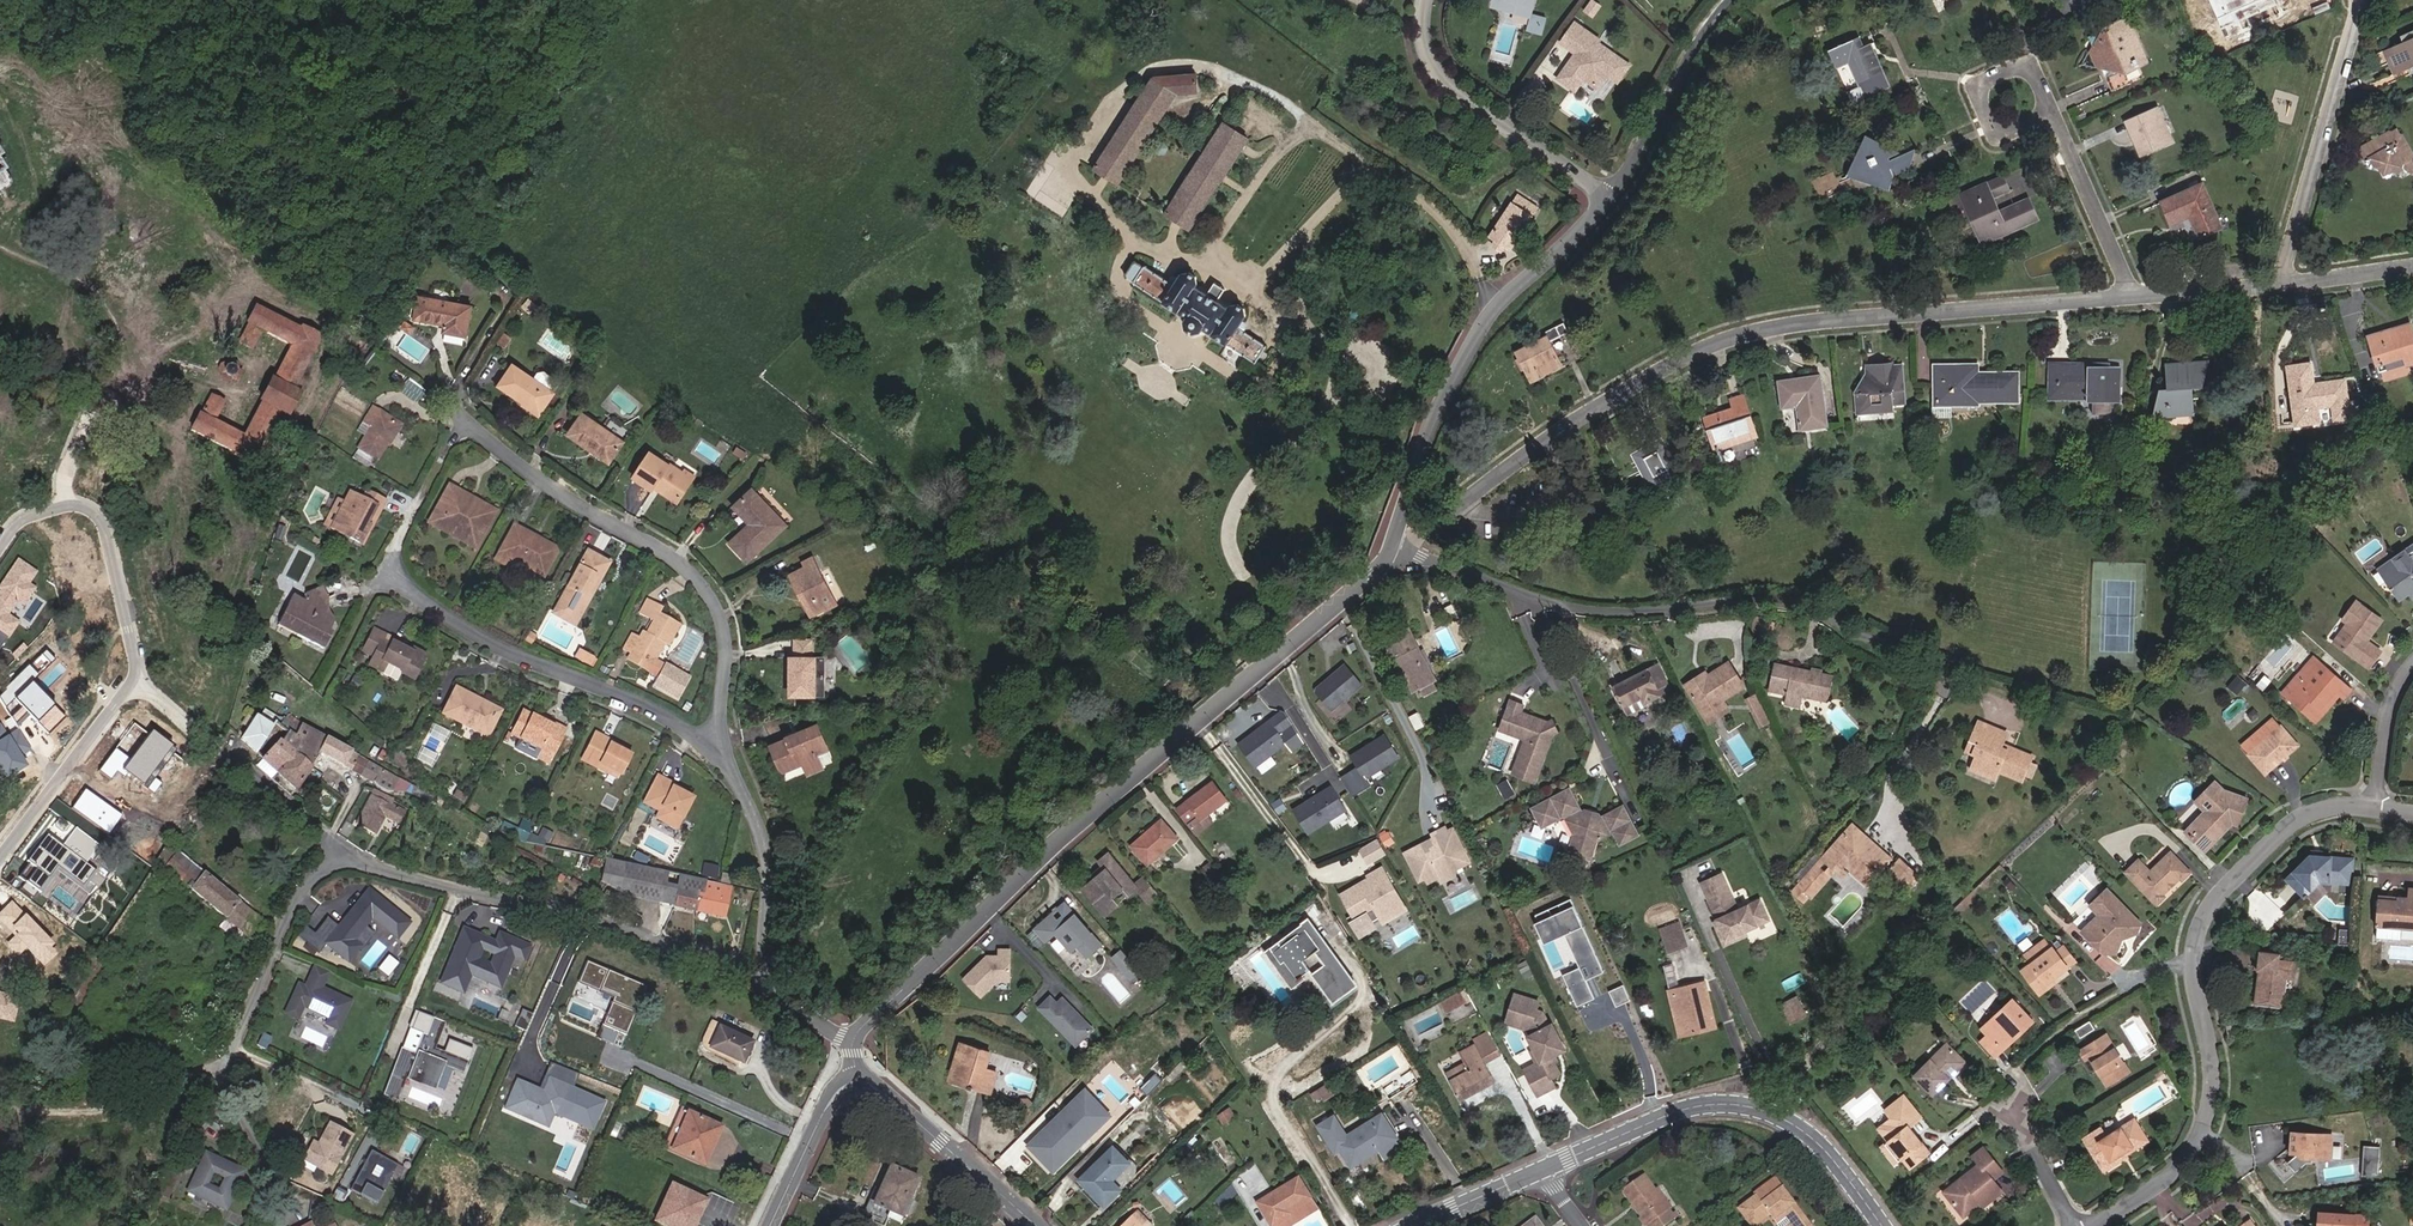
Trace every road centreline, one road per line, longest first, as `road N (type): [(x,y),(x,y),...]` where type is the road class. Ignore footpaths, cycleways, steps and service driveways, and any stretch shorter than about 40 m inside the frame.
road 1 (residential): [(723,755),(650,708),(467,630),(387,569),(463,422),(533,477),(683,568),(712,606),(724,655),(719,723)]
road 2 (residential): [(1405,554),(1443,514),(1631,375),(1706,340),(1799,319),(2139,292)]
road 3 (residential): [(854,1045),(863,1027),(1381,567),(1393,546)]
road 4 (residential): [(2373,806),(2298,818),(2203,916),(2191,959),(2207,1048),(2206,1116),(2180,1166),(2093,1225)]
road 5 (residential): [(1936,664),(1852,633),(1787,592),(1646,606),(1528,599),(1405,554)]
road 6 (unclassified): [(1415,1225),(1659,1119),(1712,1104),(1791,1123),(1833,1159),(1881,1225)]
road 7 (residential): [(0,858),(135,673),(100,517),(67,507),(29,517),(0,547)]
road 8 (residential): [(344,850),(400,874),(597,918),(757,990)]
road 9 (residential): [(1393,546),(1439,412),(1483,330),(1616,190)]
road 10 (residential): [(2287,278),(2362,0)]
road 11 (residential): [(1432,0),(1432,45),(1449,78),(1616,190)]
road 12 (residential): [(344,850),(290,907),(218,1069)]
road 13 (residential): [(723,755),(765,855),(765,960),(757,990)]
road 14 (unclassified): [(857,1086),(877,1088),(1034,1225)]
road 15 (residential): [(1729,0),(1616,190)]
road 16 (residential): [(2060,113),(2139,292)]
road 17 (residential): [(2060,113),(1996,123),(1979,84),(2036,59)]
road 18 (unclassified): [(770,1225),(826,1108),(857,1086)]
road 19 (residential): [(218,748),(344,850)]
road 20 (residential): [(2139,292),(2287,278)]
road 21 (residential): [(2412,671),(2392,698),(2373,806)]
road 22 (residential): [(2015,1111),(2081,1225)]
road 23 (residential): [(2287,278),(2412,265)]

